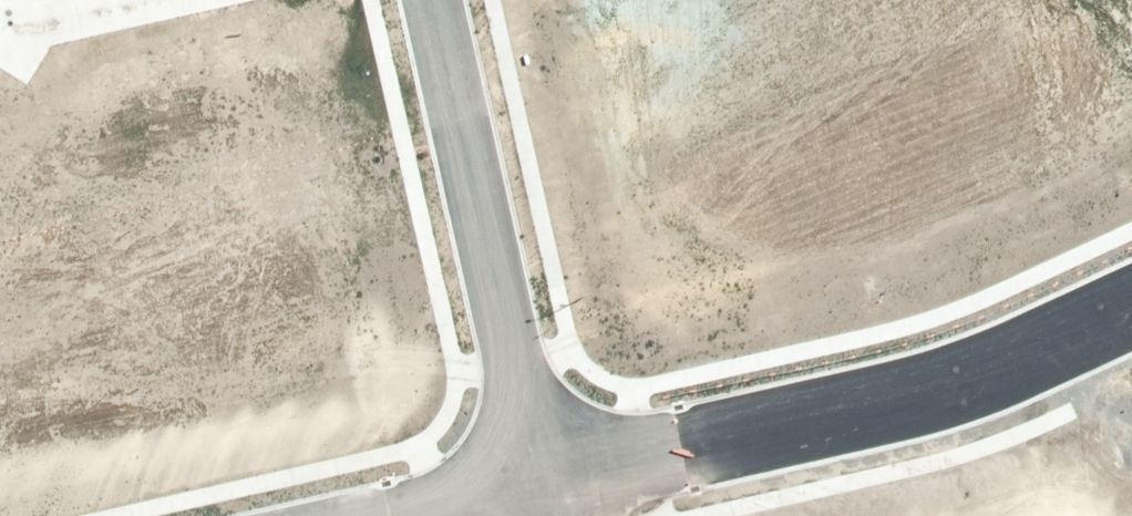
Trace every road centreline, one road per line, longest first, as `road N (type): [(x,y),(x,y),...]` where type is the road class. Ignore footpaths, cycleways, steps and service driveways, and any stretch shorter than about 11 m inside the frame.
road 1 (residential): [(1064,335),(900,397),(550,482)]
road 2 (residential): [(435,0),(550,482)]
road 3 (residential): [(550,482),(392,515)]
road 4 (residential): [(1064,335),(1131,445)]

